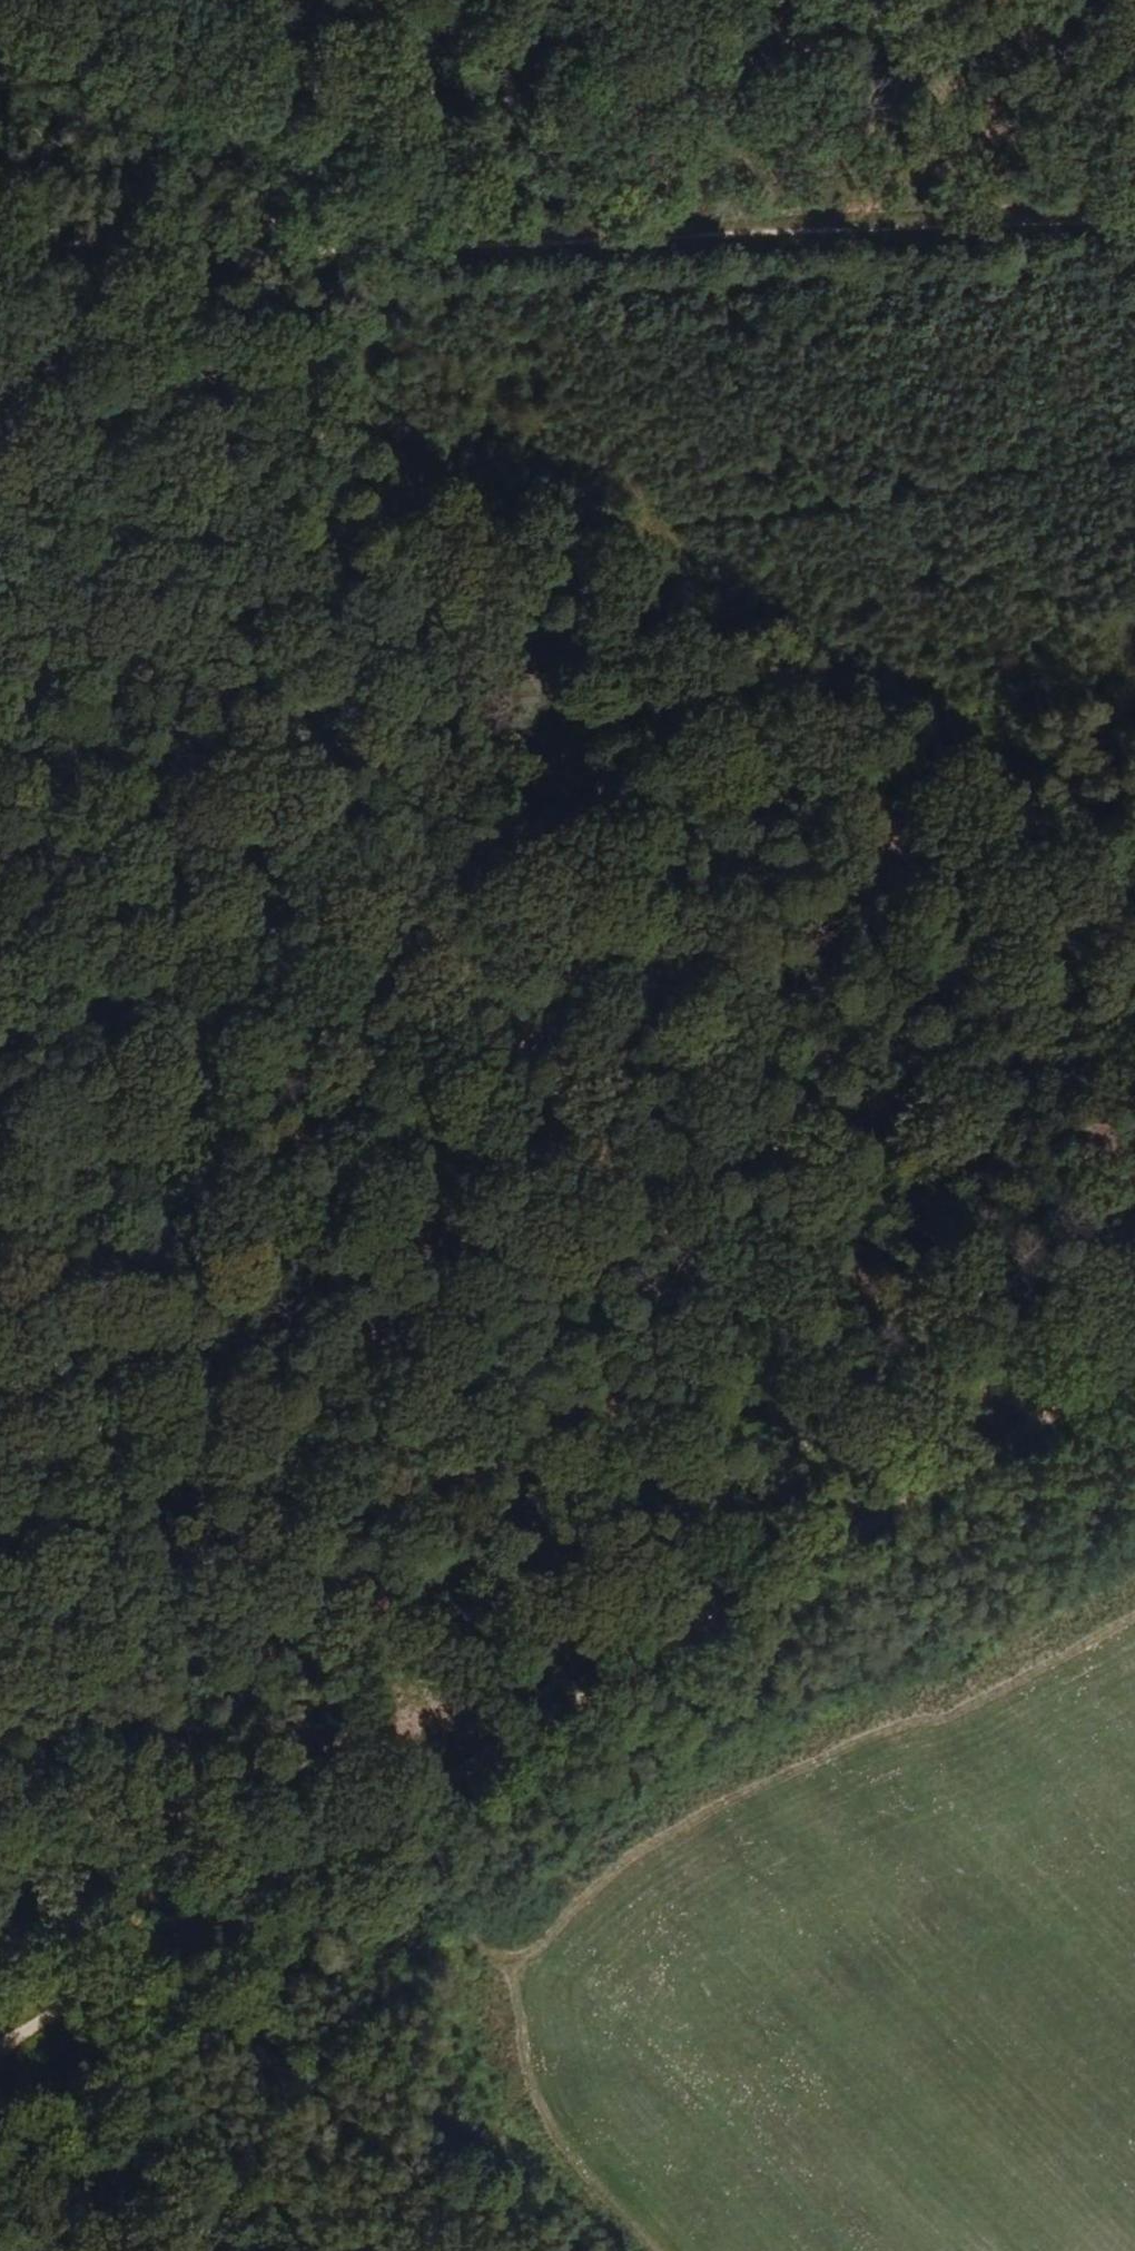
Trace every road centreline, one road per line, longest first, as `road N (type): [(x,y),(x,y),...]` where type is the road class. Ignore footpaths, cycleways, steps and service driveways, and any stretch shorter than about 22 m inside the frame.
road 1 (track): [(1134,1415),(0,2081)]
road 2 (track): [(707,0),(625,100),(522,85),(423,153)]
road 3 (track): [(0,2089),(151,2250)]
road 4 (track): [(463,0),(423,153)]
road 5 (track): [(423,153),(325,261)]

